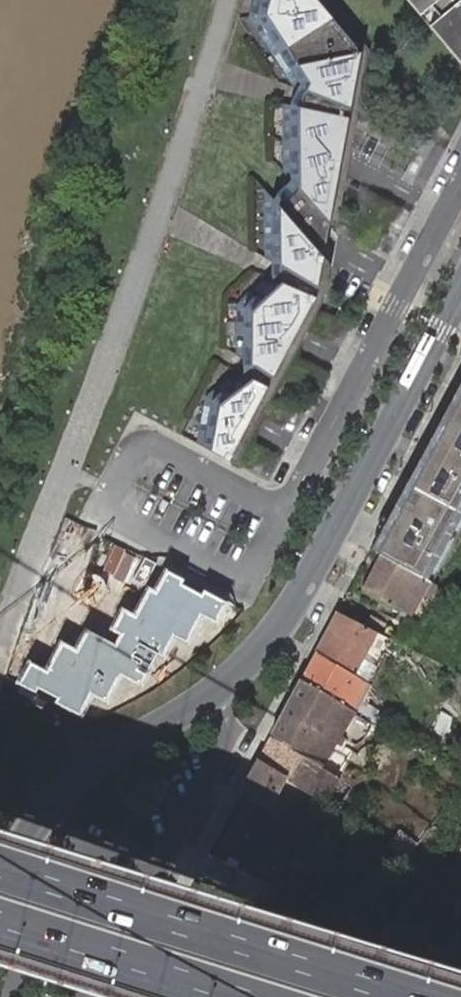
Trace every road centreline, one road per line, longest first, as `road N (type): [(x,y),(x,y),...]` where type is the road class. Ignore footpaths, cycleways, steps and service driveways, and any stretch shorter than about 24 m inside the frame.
road 1 (secondary): [(0,885),(56,797),(114,751),(246,671),(334,535),(460,301)]
road 2 (motorway): [(423,996),(0,862)]
road 3 (residential): [(460,187),(287,513)]
road 4 (motorway): [(0,911),(268,996)]

